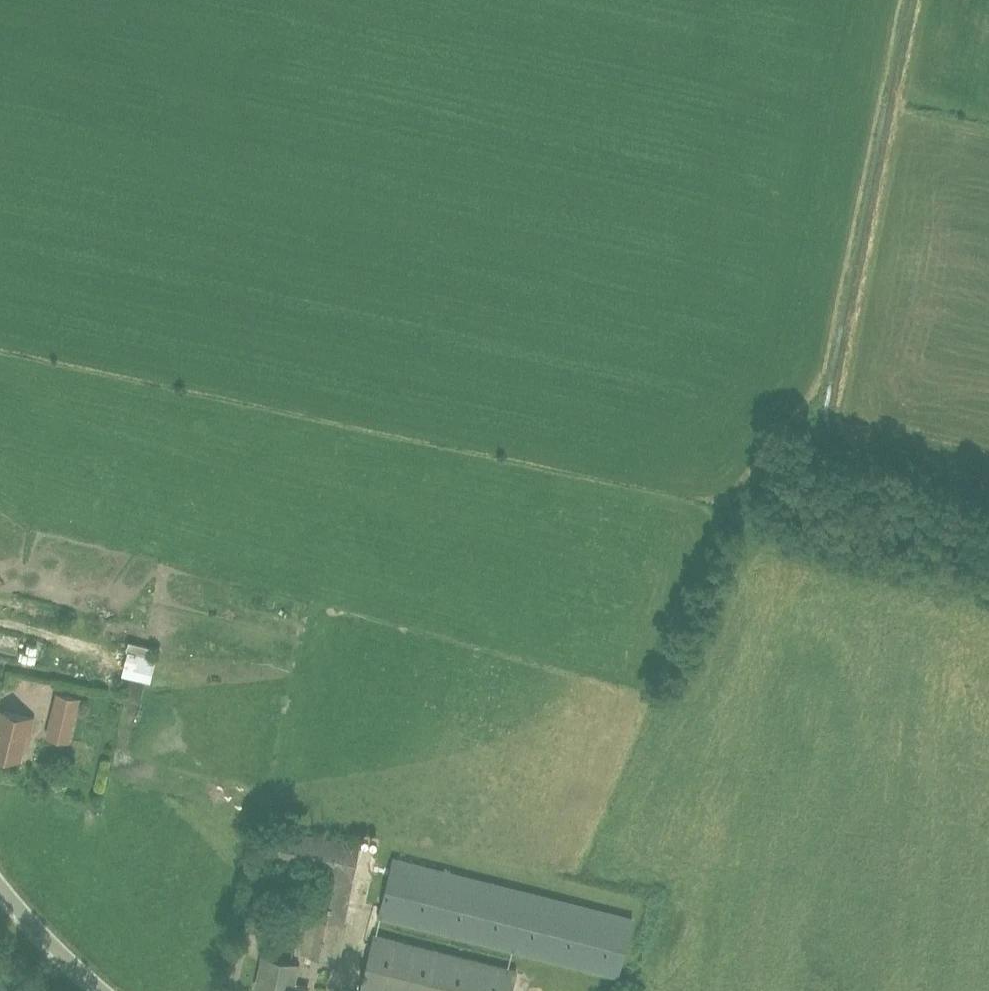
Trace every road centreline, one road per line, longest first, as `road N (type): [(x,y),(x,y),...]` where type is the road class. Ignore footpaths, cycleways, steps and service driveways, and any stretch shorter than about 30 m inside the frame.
road 1 (unclassified): [(100,990),(0,887)]

